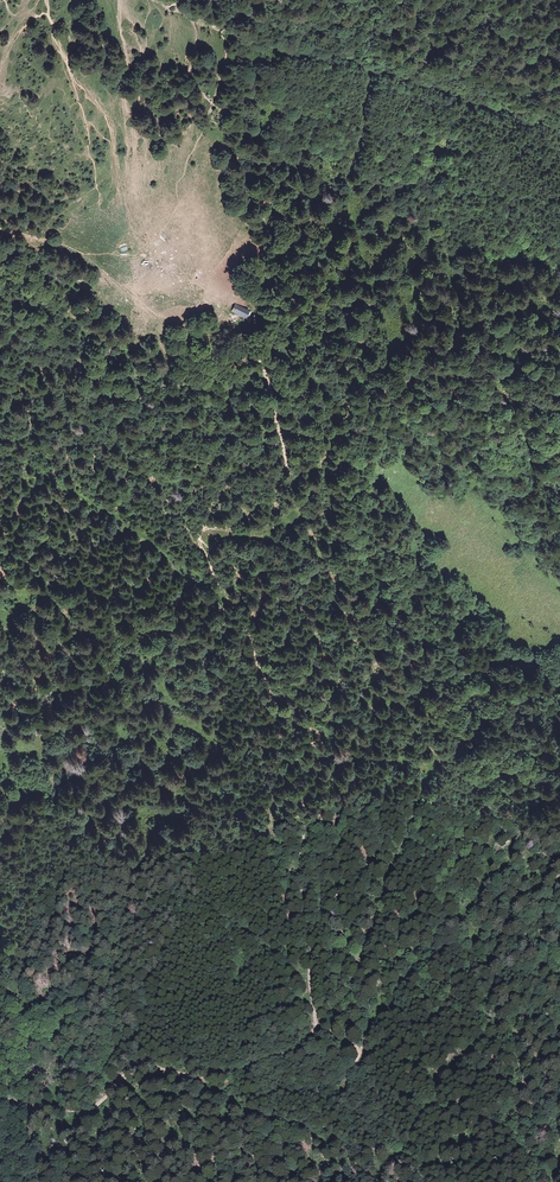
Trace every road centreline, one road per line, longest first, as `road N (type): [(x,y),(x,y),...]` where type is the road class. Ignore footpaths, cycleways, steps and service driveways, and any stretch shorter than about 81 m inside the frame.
road 1 (track): [(290,504),(388,354),(388,331),(348,187),(361,68)]
road 2 (track): [(304,803),(289,729),(200,541)]
road 3 (track): [(321,735),(379,760),(427,767),(376,920)]
road 4 (track): [(224,594),(143,533),(0,451)]
road 5 (track): [(315,1031),(300,875),(304,803)]
road 6 (track): [(358,1058),(335,1084),(259,1096),(225,1096),(180,1072)]
road 7 (track): [(0,1098),(60,1112),(89,1108),(125,1073),(171,1069)]
road 8 (track): [(559,439),(508,470),(473,437),(480,411),(451,392),(438,394)]
road 9 (track): [(290,504),(265,374),(259,357),(234,337)]
road 10 (track): [(225,1096),(318,1137),(394,1156)]
road 11 (track): [(180,1072),(231,1073),(295,1052),(315,1031)]
road 12 (track): [(376,920),(355,983),(315,1031)]

